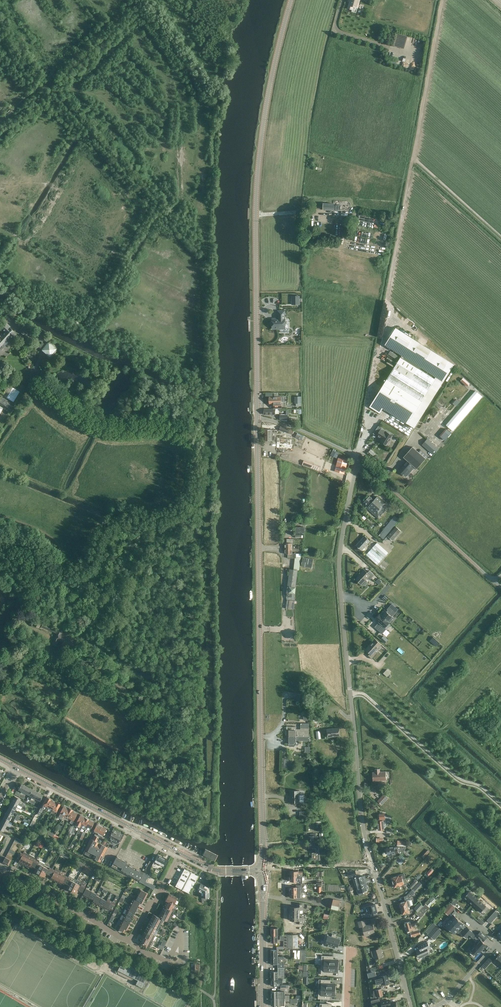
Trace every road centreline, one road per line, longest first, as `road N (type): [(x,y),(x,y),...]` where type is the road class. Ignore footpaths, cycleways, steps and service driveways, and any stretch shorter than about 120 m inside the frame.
road 1 (unclassified): [(372,865),(340,571),(357,457),(259,418)]
road 2 (tertiary): [(259,867),(259,418)]
road 3 (tertiary): [(259,418),(259,165),(292,0)]
road 4 (tertiary): [(220,870),(16,766)]
road 5 (residential): [(411,1006),(372,865)]
road 6 (tertiary): [(259,867),(264,1006)]

